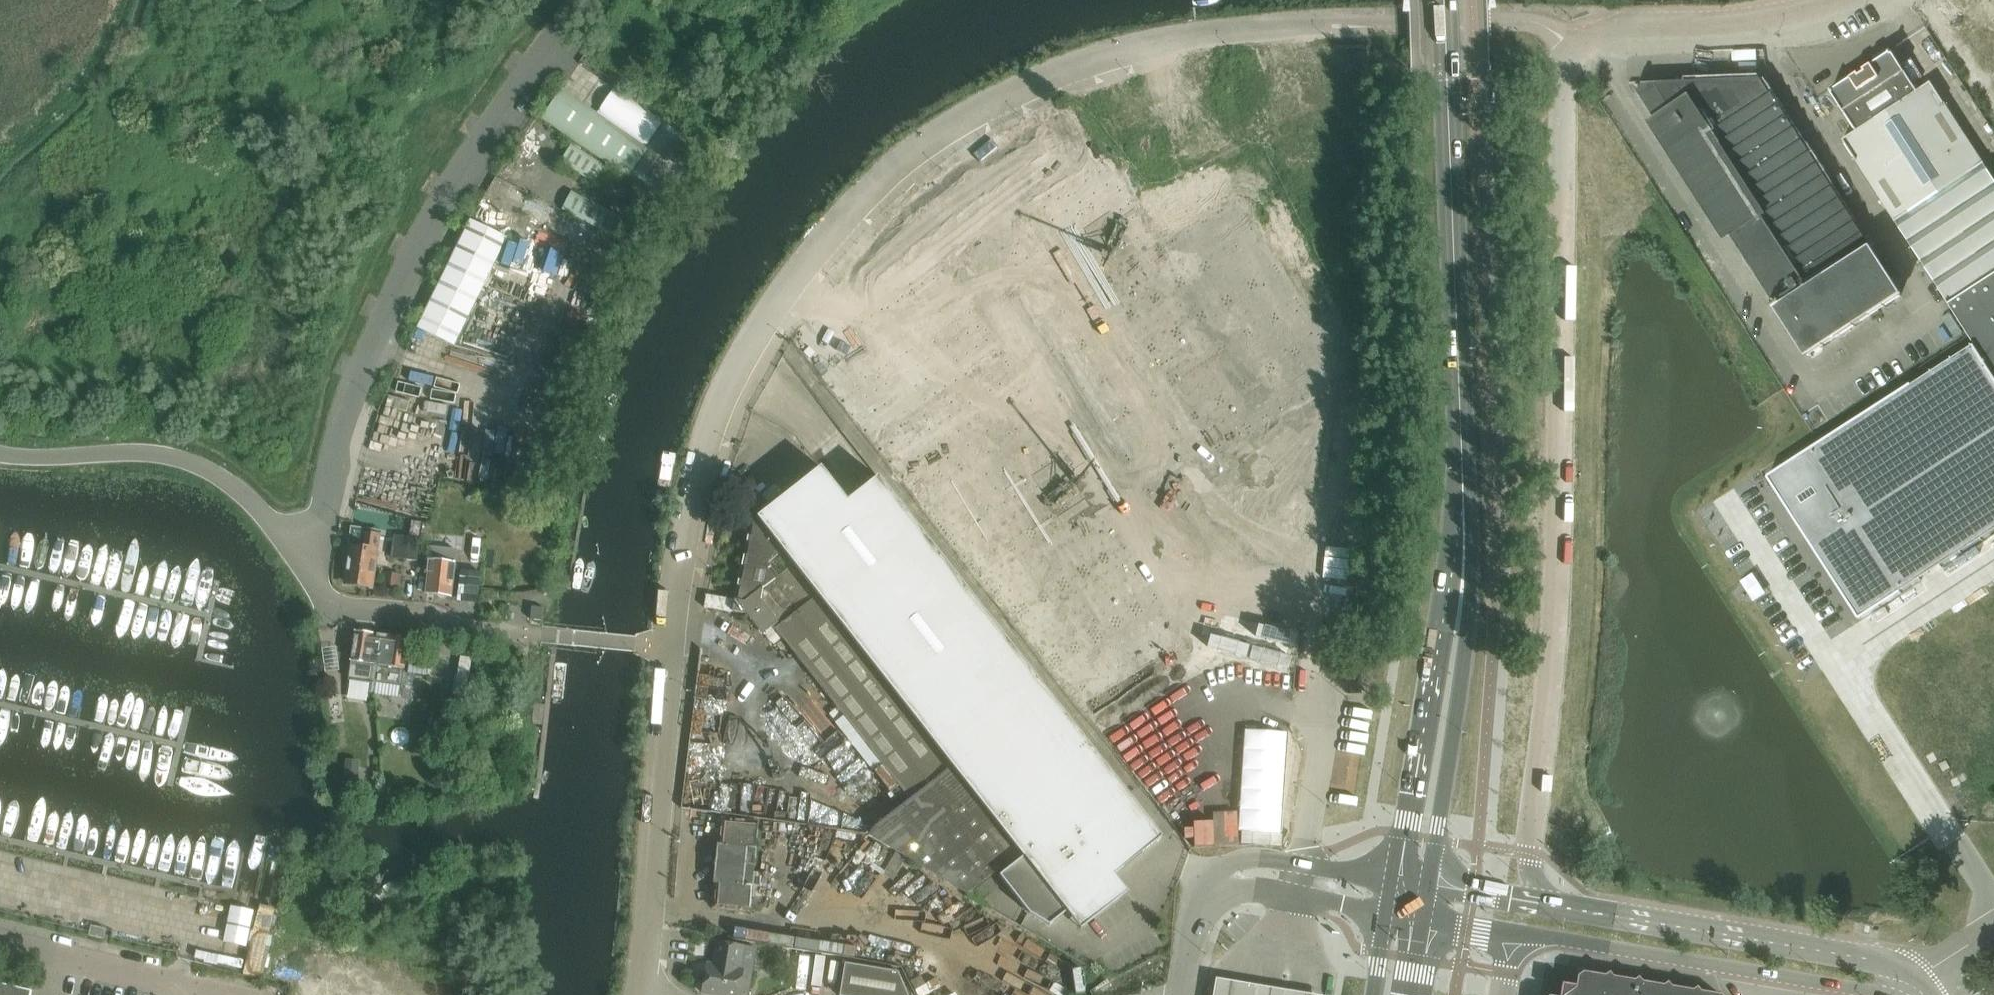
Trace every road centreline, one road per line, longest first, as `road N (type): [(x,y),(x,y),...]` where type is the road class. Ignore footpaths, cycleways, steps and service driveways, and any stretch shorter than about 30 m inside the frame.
road 1 (unclassified): [(669,646),(696,481),(741,358),(801,267),(871,189),(951,126),(1102,57),(1174,40),(1332,26),(1541,24),(1578,47)]
road 2 (unclassified): [(1545,905),(1531,870),(1560,565),(1560,82),(1578,47)]
road 3 (unclassified): [(298,555),(313,535),(356,388),(420,267),(551,48),(593,0)]
road 4 (secondary): [(1449,0),(1466,431),(1461,599)]
road 5 (tertiary): [(1920,978),(1894,963),(1545,905)]
road 6 (unclassified): [(640,994),(669,646)]
road 7 (tertiary): [(1542,936),(1886,994)]
road 8 (unclassified): [(298,555),(243,487),(171,457),(0,451)]
road 9 (secondary): [(1461,599),(1441,632),(1393,883)]
road 10 (secondary): [(1427,888),(1468,636),(1461,599)]
road 11 (unclassified): [(541,633),(326,614),(298,555)]
road 12 (unclassified): [(1578,47),(1616,25),(1742,18),(1826,0)]
road 13 (unclassified): [(231,994),(0,943)]
road 14 (unclassified): [(1393,883),(1242,862),(1223,872),(1208,899)]
road 15 (unclassified): [(1208,899),(1246,894),(1387,913)]
road 16 (unclassified): [(541,633),(669,646)]

